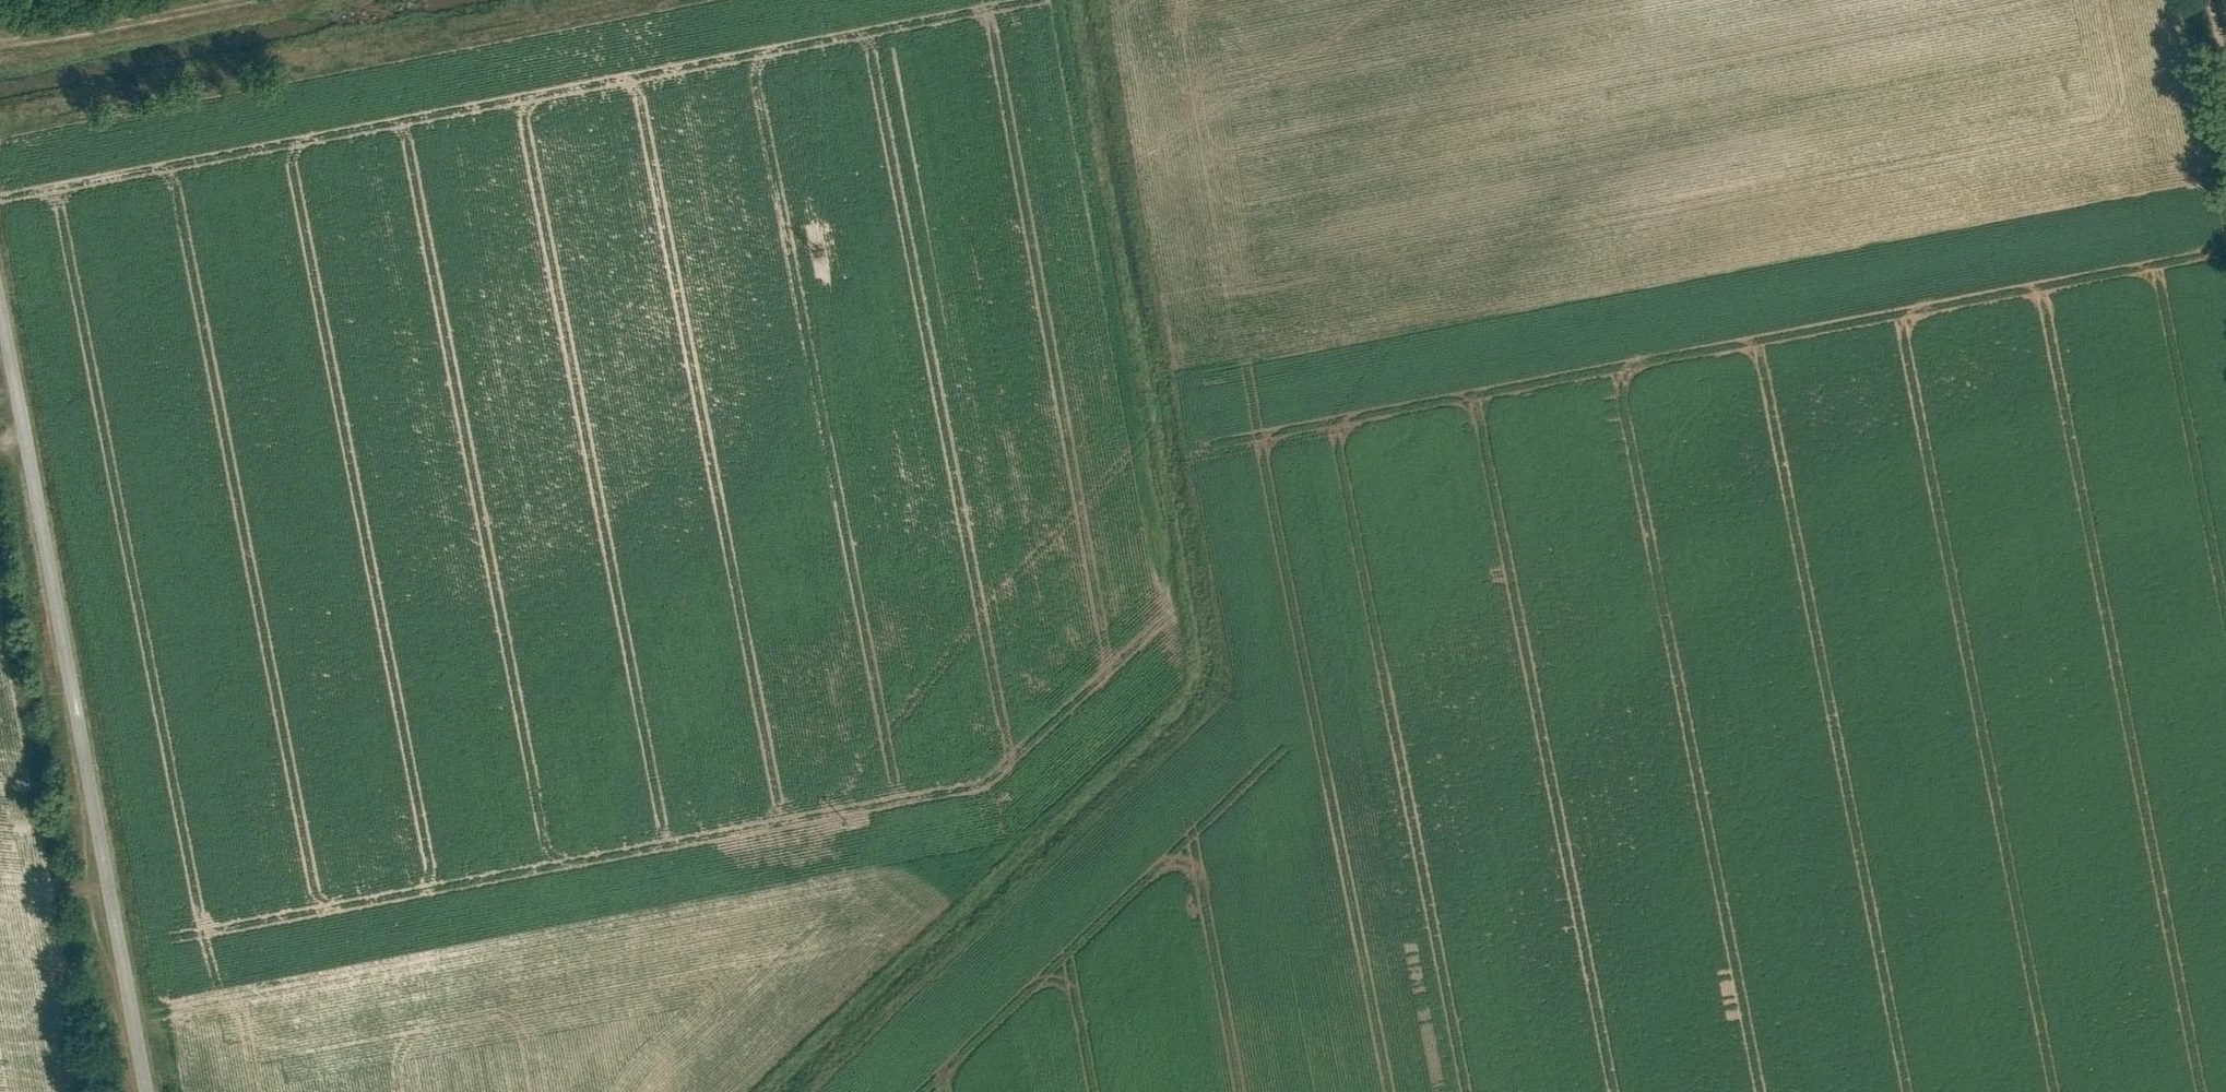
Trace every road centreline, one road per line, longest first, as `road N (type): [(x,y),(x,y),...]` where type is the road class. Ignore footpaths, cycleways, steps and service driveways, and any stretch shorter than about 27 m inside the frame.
road 1 (unclassified): [(0,315),(143,1091)]

